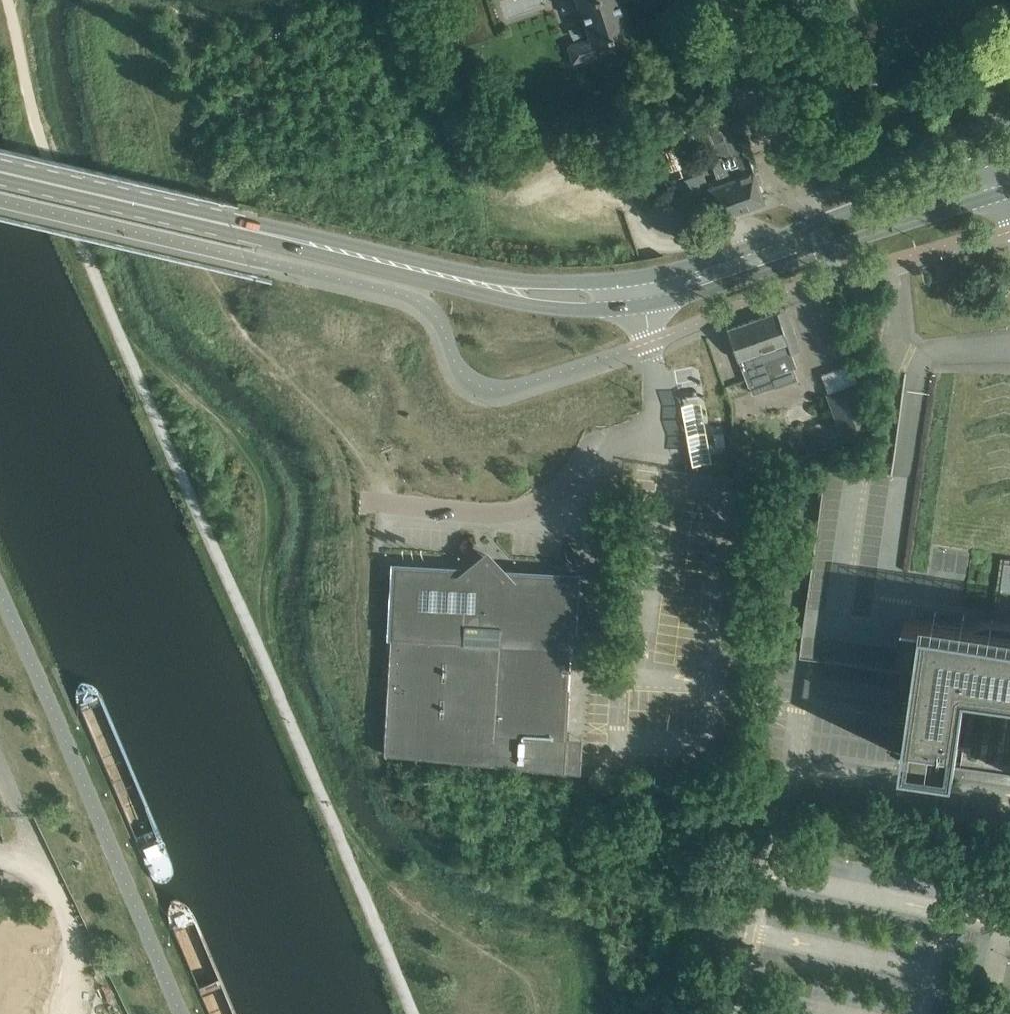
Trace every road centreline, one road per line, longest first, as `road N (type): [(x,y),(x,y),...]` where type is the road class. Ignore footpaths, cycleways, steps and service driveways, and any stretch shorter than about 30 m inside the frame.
road 1 (secondary): [(462,279),(542,308),(645,305),(1009,189)]
road 2 (secondary): [(1009,152),(673,271),(592,281),(462,279)]
road 3 (secondary): [(462,279),(0,169)]
road 4 (residential): [(649,342),(837,276),(1009,230)]
road 5 (residential): [(66,1013),(78,945),(0,766)]
road 6 (residential): [(800,192),(730,0)]

